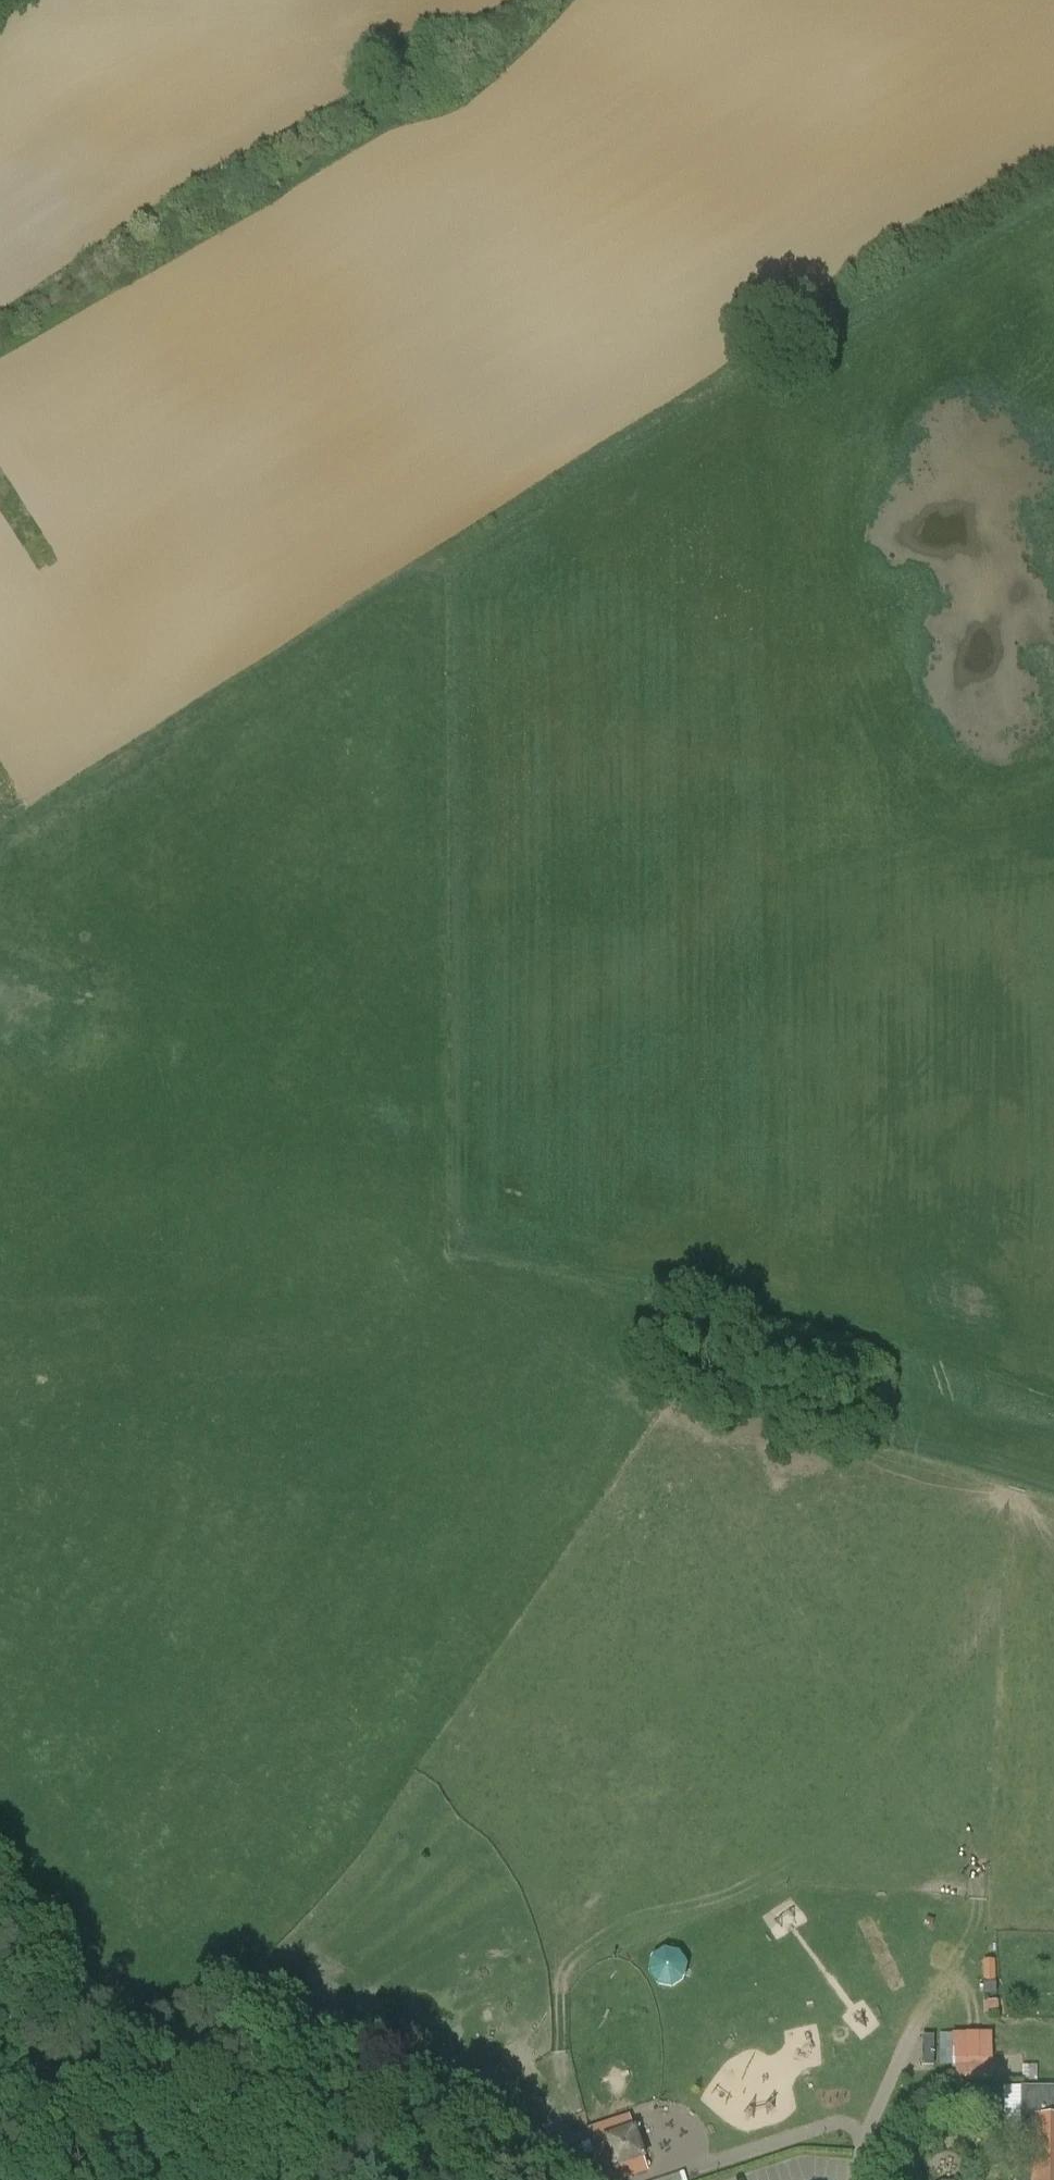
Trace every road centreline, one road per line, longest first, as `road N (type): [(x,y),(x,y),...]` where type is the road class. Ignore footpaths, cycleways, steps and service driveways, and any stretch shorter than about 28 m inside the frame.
road 1 (tertiary): [(145,2179),(0,2023)]

